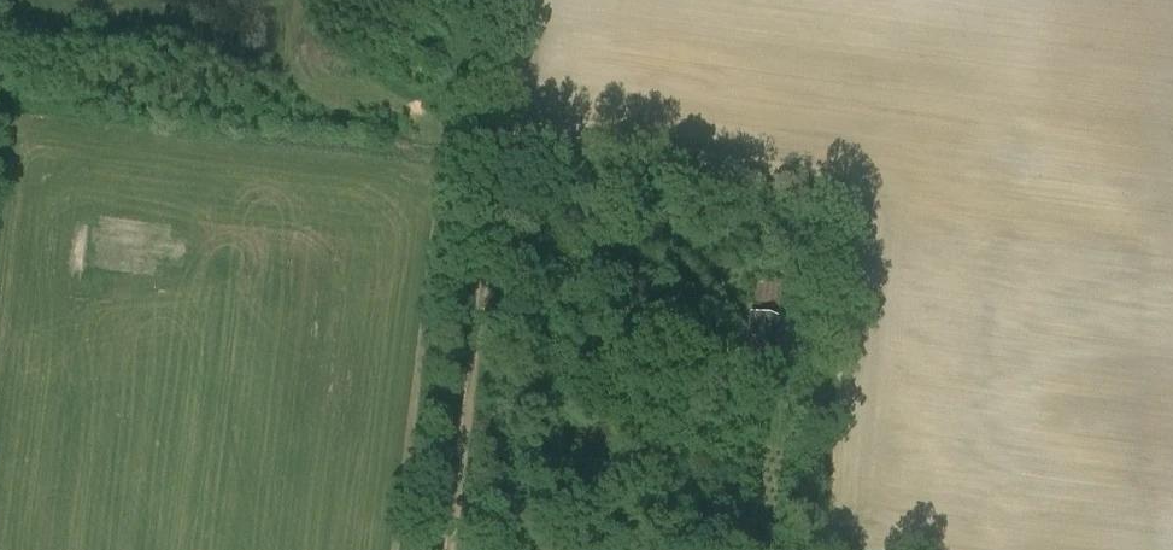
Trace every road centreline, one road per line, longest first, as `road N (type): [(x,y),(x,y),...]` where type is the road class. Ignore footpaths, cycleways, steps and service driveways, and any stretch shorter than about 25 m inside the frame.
road 1 (track): [(505,169),(450,549)]

